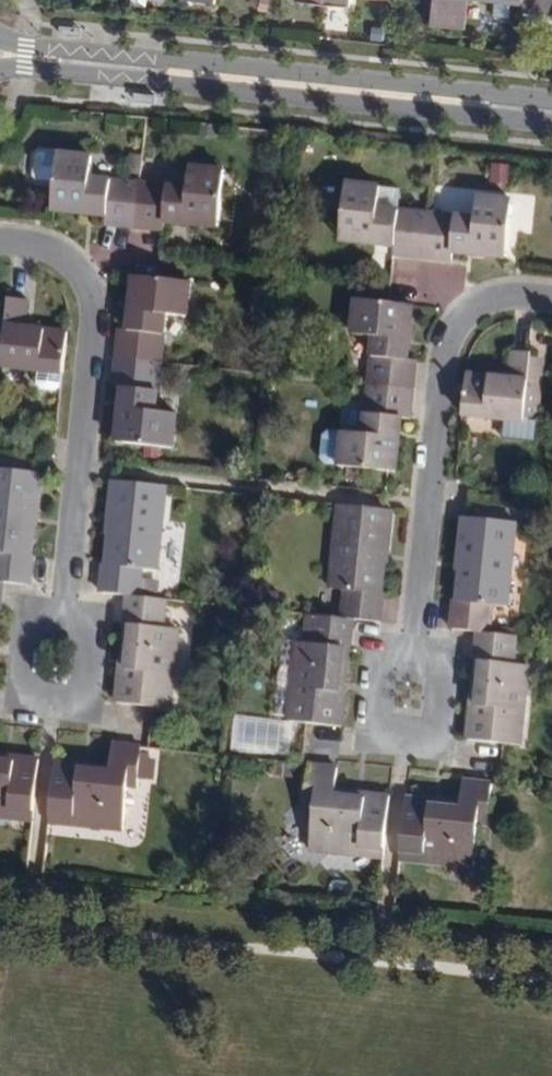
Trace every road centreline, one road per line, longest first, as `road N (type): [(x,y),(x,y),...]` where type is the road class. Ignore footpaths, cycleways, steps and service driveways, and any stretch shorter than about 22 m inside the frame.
road 1 (tertiary): [(551,116),(0,56)]
road 2 (residential): [(409,659),(439,334),(487,298),(551,302)]
road 3 (residential): [(0,245),(73,264),(88,298),(55,619)]
road 4 (residential): [(55,619),(23,616),(14,692),(84,700),(93,624)]
road 5 (residential): [(439,662),(432,731),(376,726),(382,657),(409,659)]

